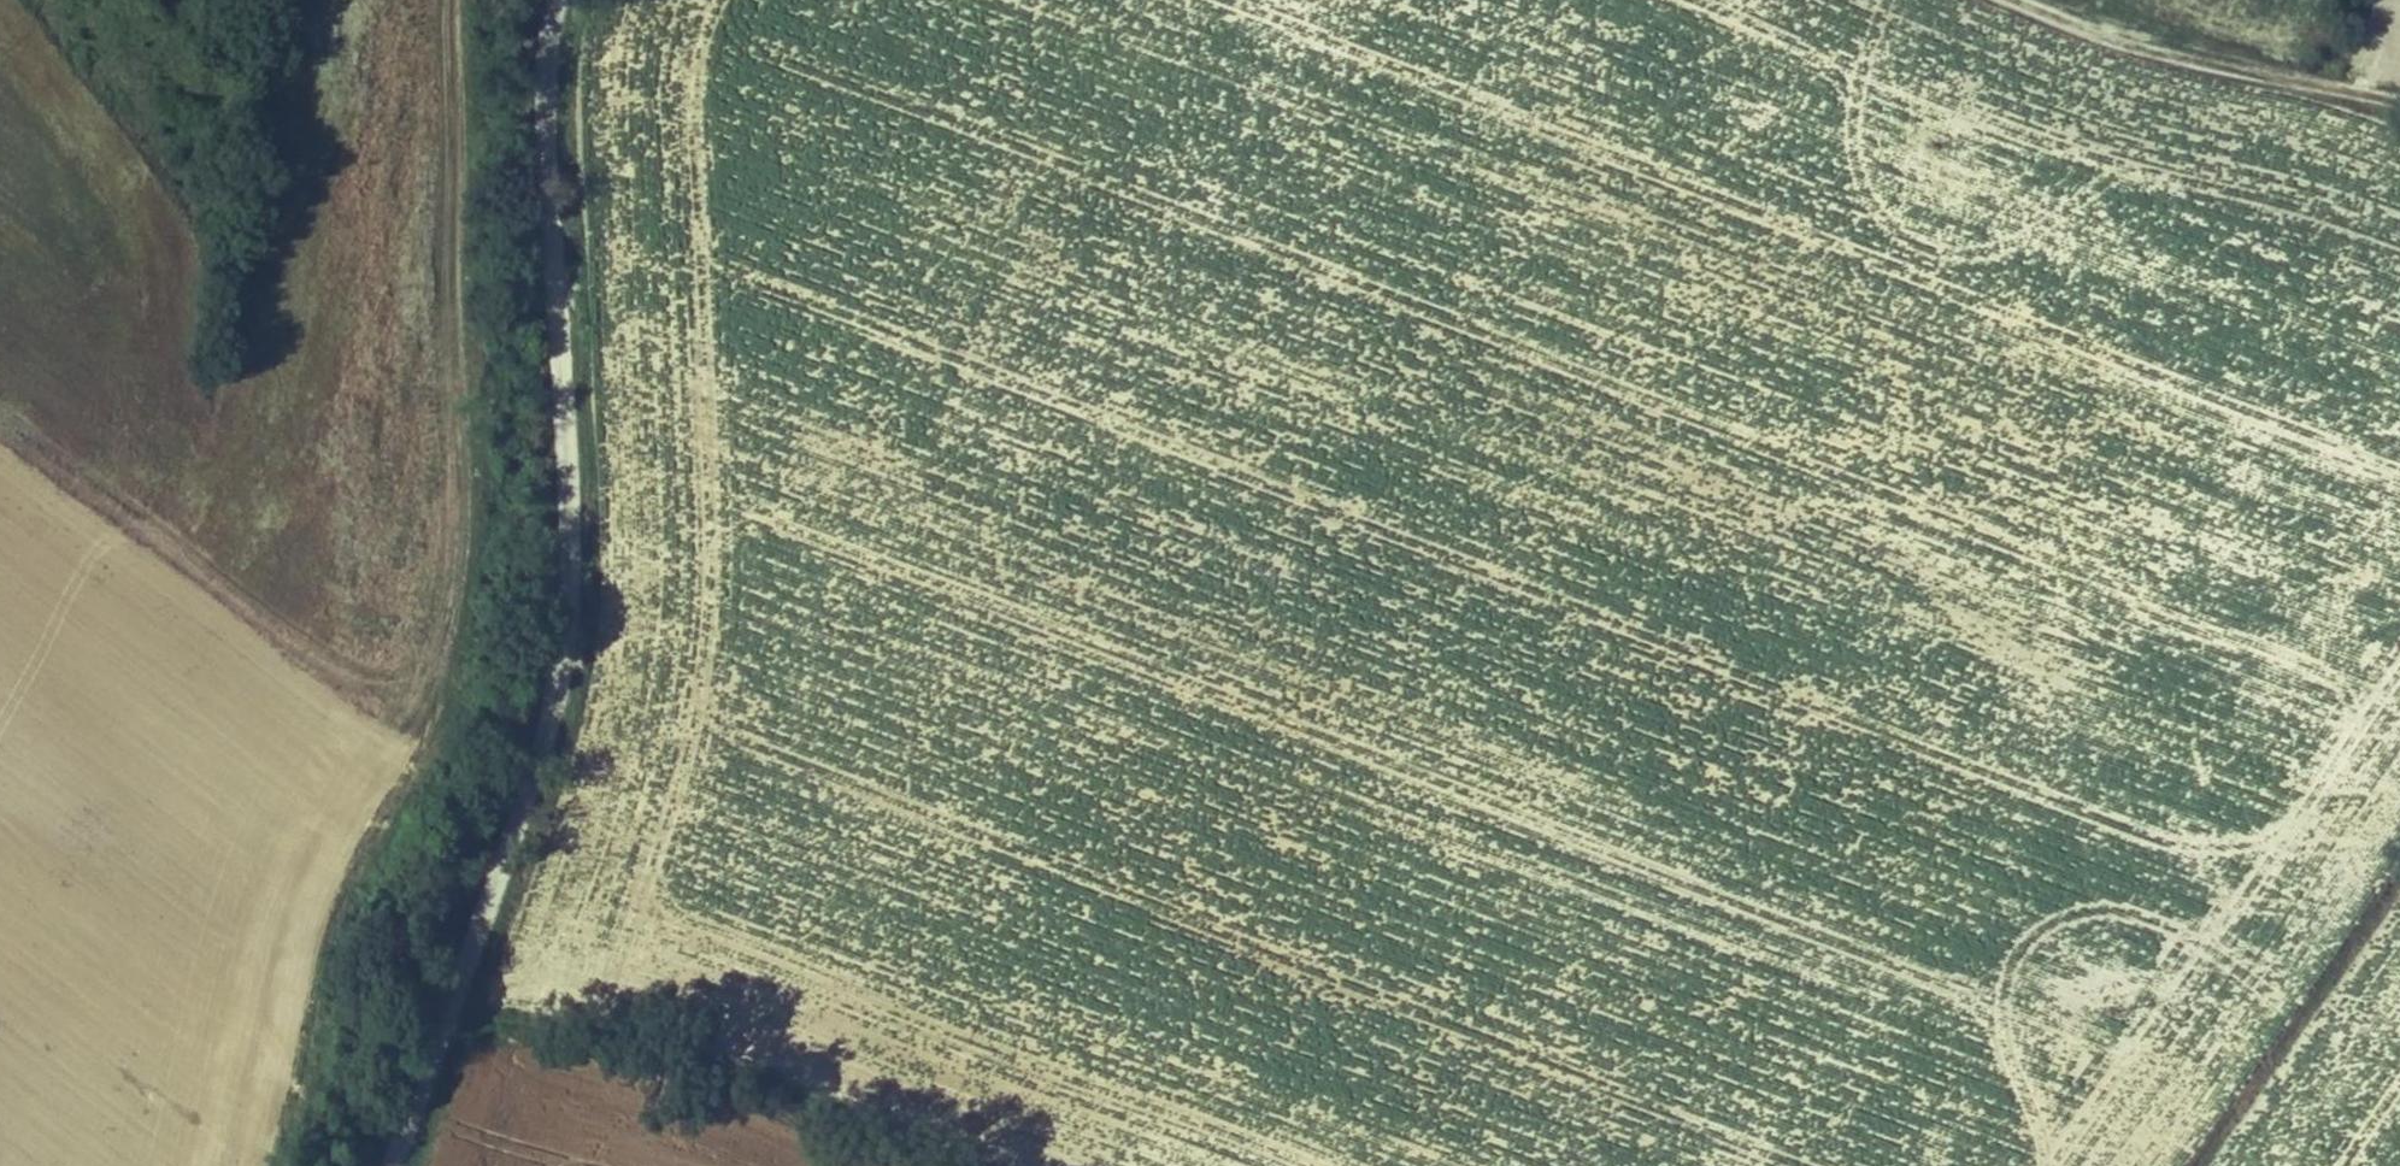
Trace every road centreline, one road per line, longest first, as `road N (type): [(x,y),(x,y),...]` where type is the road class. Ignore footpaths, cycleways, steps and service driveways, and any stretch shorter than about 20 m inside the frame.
road 1 (unclassified): [(566,0),(557,112),(575,509),(572,633),(551,740),(402,1165)]
road 2 (track): [(2022,0),(2399,134)]

